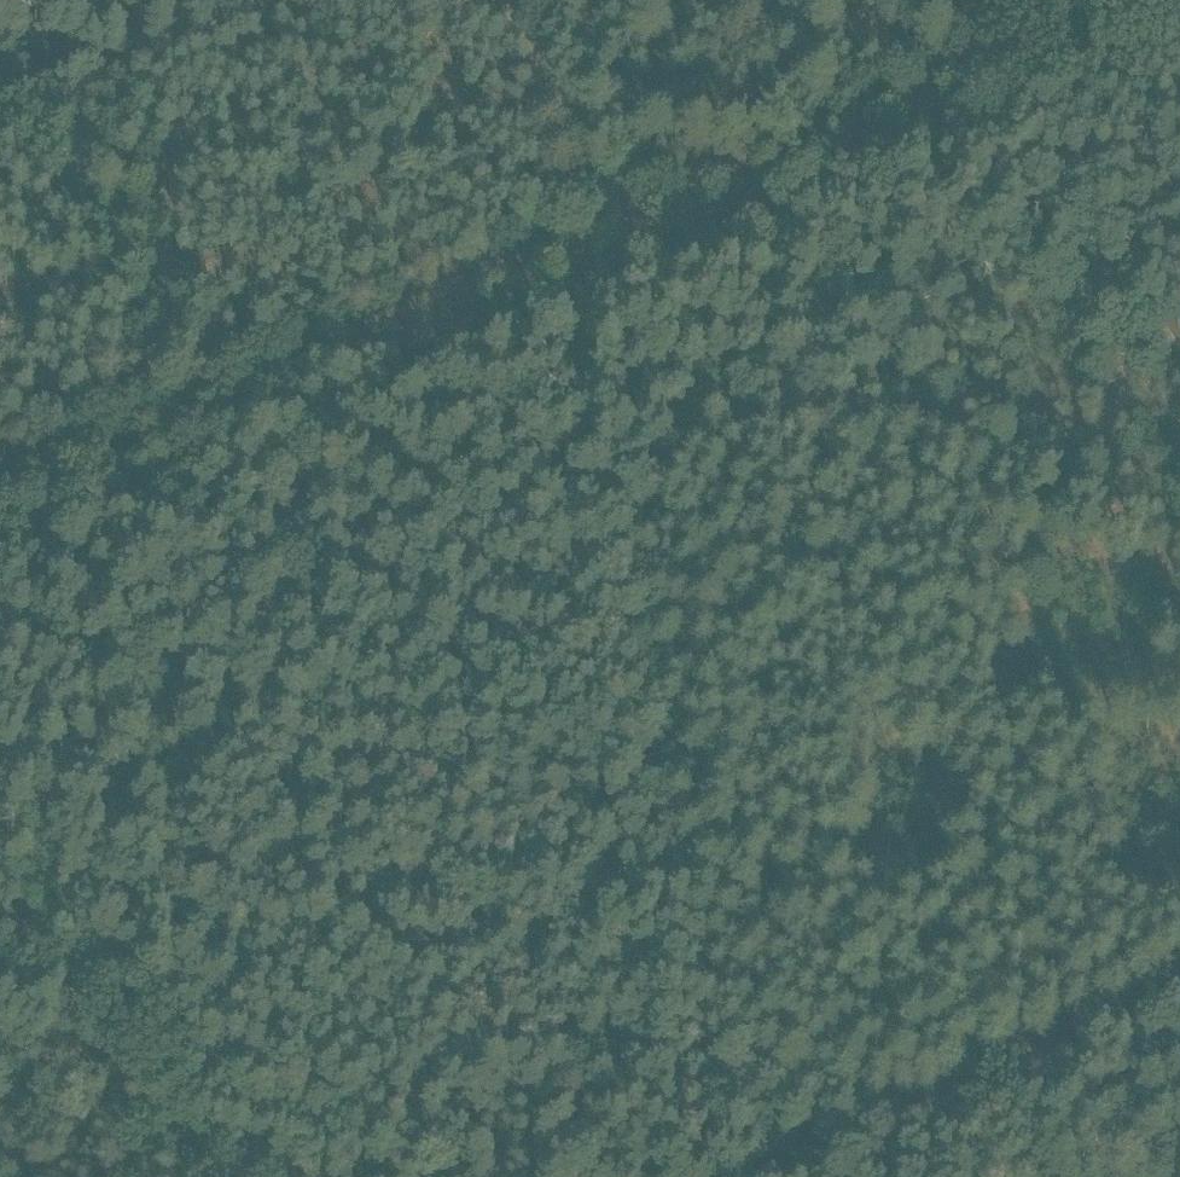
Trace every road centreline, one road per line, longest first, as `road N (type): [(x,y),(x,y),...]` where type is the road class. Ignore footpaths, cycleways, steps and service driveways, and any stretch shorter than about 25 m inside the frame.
road 1 (track): [(0,493),(1107,0)]
road 2 (track): [(509,0),(614,224)]
road 3 (track): [(0,894),(122,1059)]

